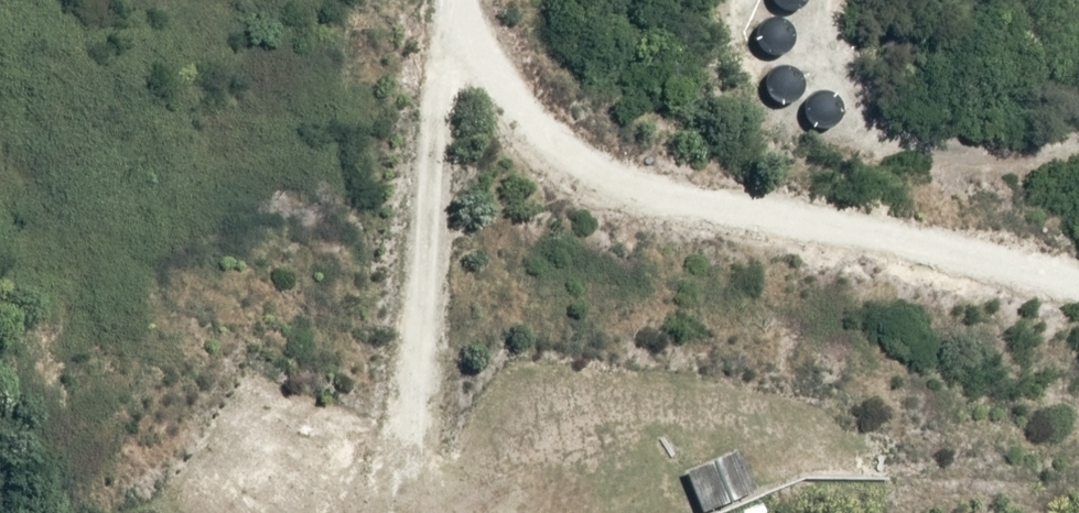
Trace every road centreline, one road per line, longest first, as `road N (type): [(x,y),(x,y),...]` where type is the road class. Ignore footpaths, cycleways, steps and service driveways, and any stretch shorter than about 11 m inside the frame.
road 1 (track): [(467,0),(512,123),(582,179),(1078,288)]
road 2 (track): [(398,512),(416,418),(440,84),(469,21)]
road 3 (track): [(1078,149),(993,152),(900,135),(814,53)]

